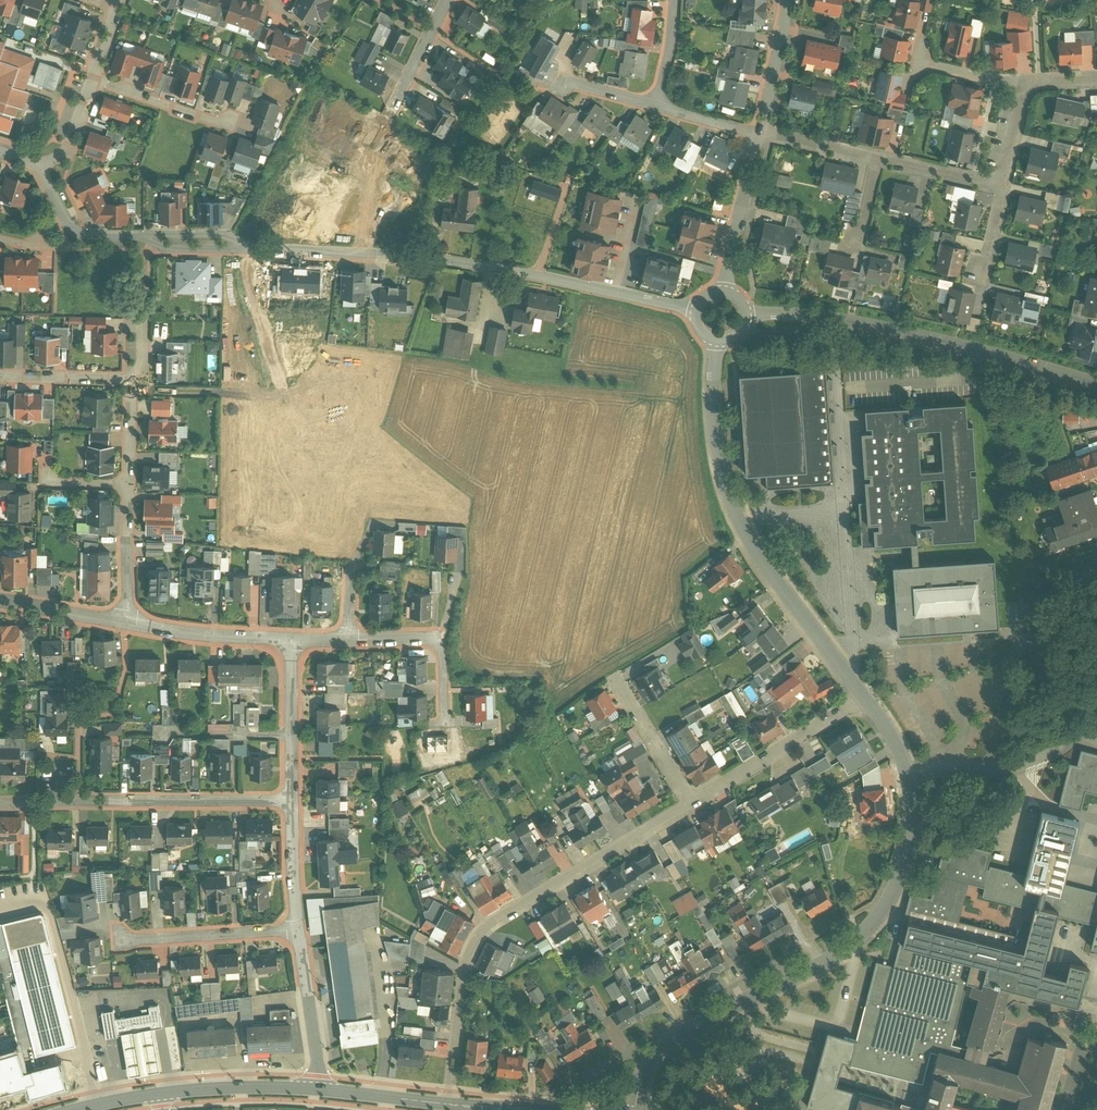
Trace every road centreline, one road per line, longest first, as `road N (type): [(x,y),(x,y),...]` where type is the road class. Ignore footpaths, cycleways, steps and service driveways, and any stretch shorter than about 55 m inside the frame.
road 1 (residential): [(863,697),(901,755),(910,789),(909,832),(892,894),(866,930),(831,958),(660,1045),(634,1109)]
road 2 (residential): [(692,805),(487,921),(465,970),(450,1103)]
road 3 (residential): [(717,337),(715,417),(730,503),(763,564),(863,697)]
road 4 (residential): [(699,314),(519,273),(321,251)]
road 5 (residential): [(743,315),(842,320),(1096,384)]
road 6 (residential): [(0,804),(292,801)]
road 7 (residential): [(346,639),(357,520),(304,466),(300,396)]
road 8 (residential): [(127,939),(298,930)]
road 9 (residential): [(125,621),(293,642)]
road 10 (residential): [(834,716),(692,805)]
road 11 (residential): [(763,134),(724,294)]
road 12 (residential): [(298,930),(319,1088)]
road 13 (residential): [(293,642),(292,801)]
road 14 (secondary): [(162,1092),(319,1088)]
road 15 (residential): [(321,251),(391,114)]
road 16 (residential): [(692,805),(615,674)]
road 17 (residential): [(94,80),(228,125)]
road 18 (residential): [(125,621),(129,481)]
road 19 (residential): [(788,0),(763,134)]
road 20 (residential): [(0,376),(135,378)]
road 21 (secondary): [(319,1088),(450,1103)]
road 22 (residential): [(877,156),(1004,182)]
road 23 (residential): [(292,801),(298,930)]
road 24 (residential): [(448,0),(391,114)]
road 25 (residential): [(0,601),(125,621)]

